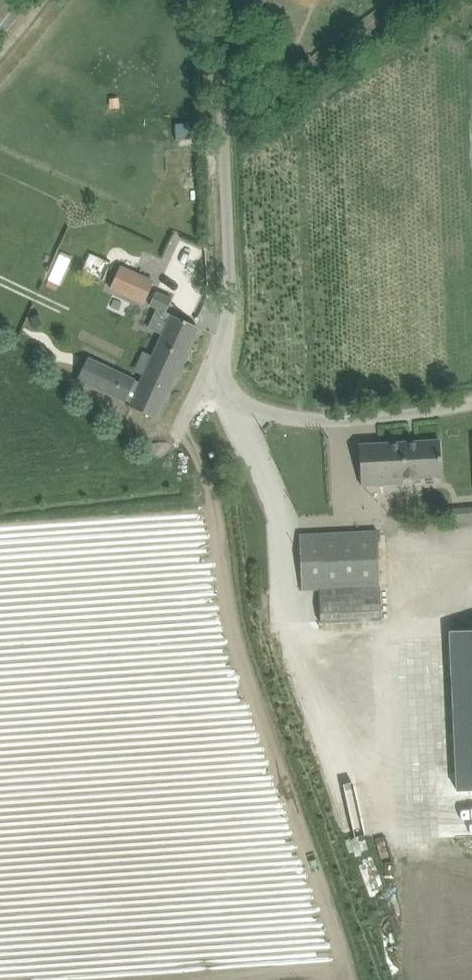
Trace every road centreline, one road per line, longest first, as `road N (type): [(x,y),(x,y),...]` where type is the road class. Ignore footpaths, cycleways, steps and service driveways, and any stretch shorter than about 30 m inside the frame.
road 1 (unclassified): [(310,425),(284,425),(231,402),(216,373),(229,310),(216,0)]
road 2 (unclassified): [(310,425),(326,475),(348,507),(398,530),(471,531)]
road 3 (unclassified): [(471,405),(329,425)]

